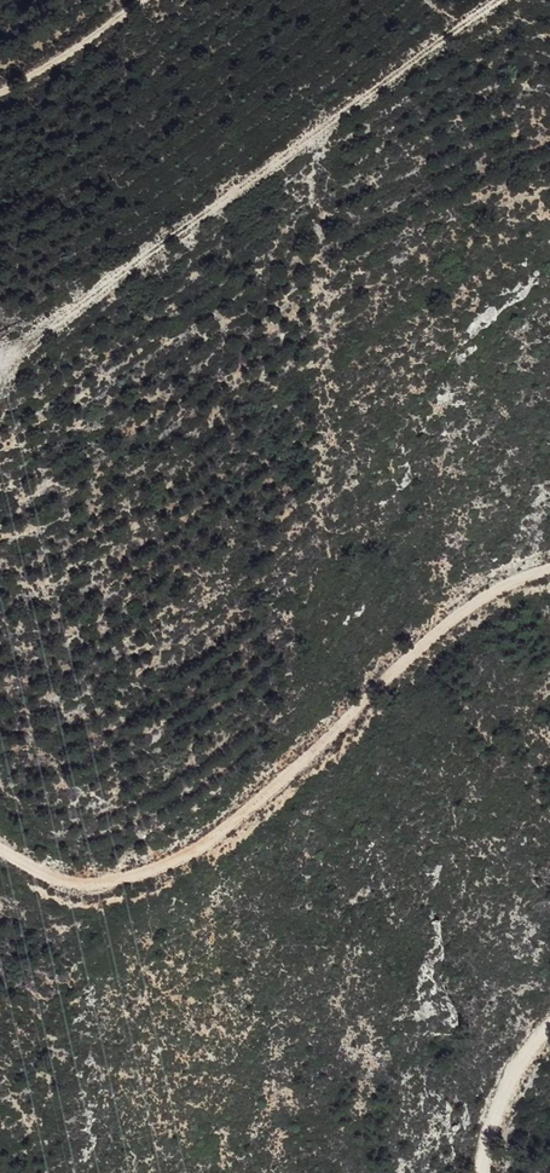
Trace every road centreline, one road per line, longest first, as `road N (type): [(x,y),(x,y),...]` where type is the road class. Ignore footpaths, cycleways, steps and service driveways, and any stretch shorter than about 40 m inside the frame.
road 1 (track): [(0,849),(55,879),(97,885),(156,868),(251,810),(412,654),(490,592),(549,569)]
road 2 (track): [(140,0),(0,91)]
road 3 (track): [(549,1031),(509,1084),(490,1172)]

